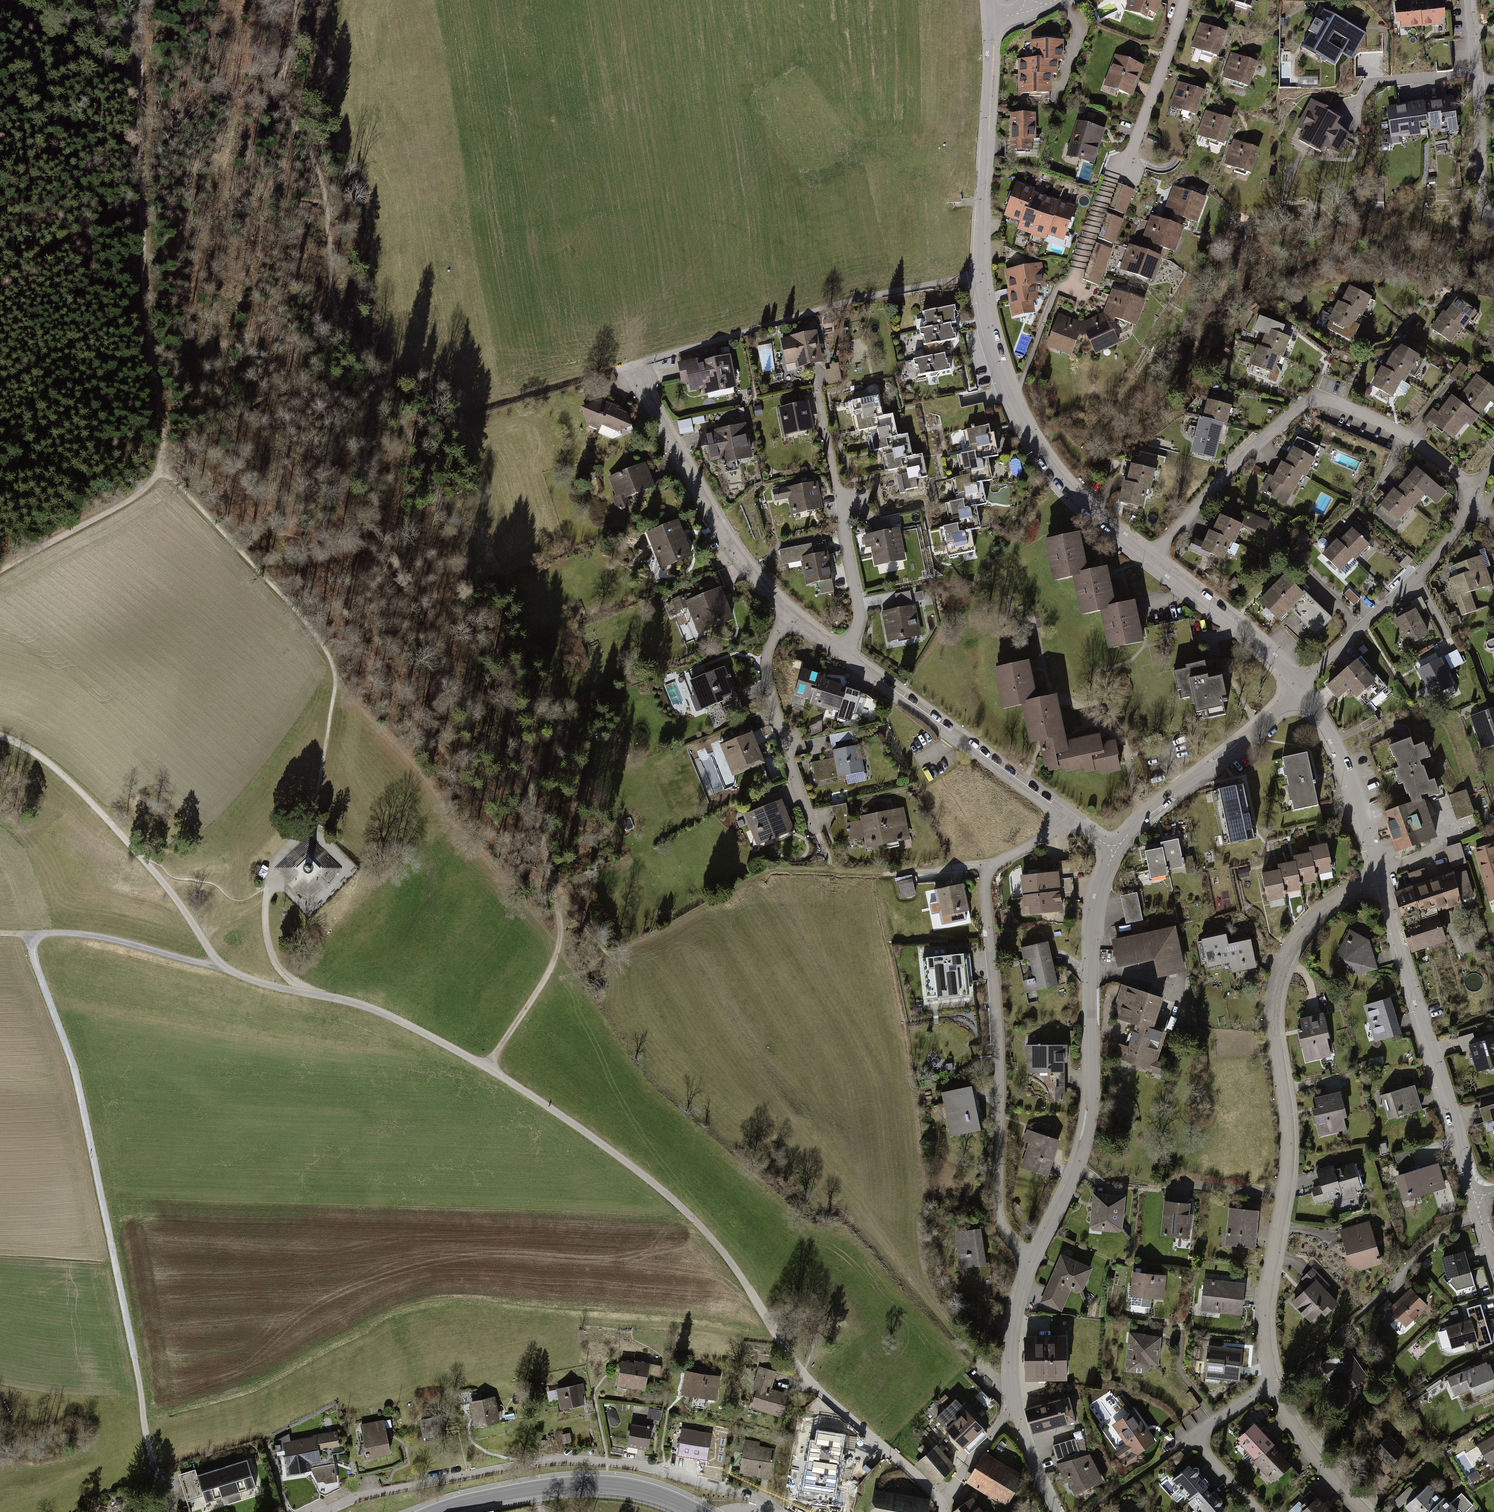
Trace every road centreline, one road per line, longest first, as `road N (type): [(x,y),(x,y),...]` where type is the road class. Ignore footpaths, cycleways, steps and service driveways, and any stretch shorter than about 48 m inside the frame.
road 1 (track): [(489,1069),(553,963),(561,932),(511,703),(451,531),(334,294)]
road 2 (track): [(174,1511),(152,1453),(71,1056),(31,949),(38,933),(88,936),(222,969)]
road 3 (residential): [(1363,1511),(1307,1448),(1273,1388),(1264,1311),(1287,1167),(1277,985),(1314,915),(1380,876)]
road 4 (track): [(138,0),(145,295),(162,472),(123,504),(0,571)]
road 5 (track): [(489,1069),(636,1171),(700,1228),(803,1373),(939,1500)]
road 6 (track): [(0,736),(63,771),(181,904),(222,969),(376,1009),(489,1069)]
road 7 (residential): [(1151,559),(1068,486),(997,364),(979,276),(989,21)]
road 8 (residential): [(1034,1260),(998,1212),(999,1041),(984,889),(1001,860),(1071,820)]
road 9 (residential): [(772,1511),(760,1499),(641,1465),(565,1460),(364,1493),(332,1511)]
road 10 (residential): [(1034,1260),(1091,1128),(1093,939),(1098,888),(1114,849)]
road 11 (residential): [(1151,559),(1227,473),(1320,395),(1417,442),(1473,496)]
road 12 (residential): [(1479,1210),(1380,876)]
road 13 (residential): [(1072,294),(1185,0)]
road 14 (residential): [(793,619),(718,530),(631,366)]
road 15 (residential): [(1071,820),(841,656)]
road 16 (residential): [(817,394),(860,612),(841,656)]
road 17 (residential): [(1058,1511),(1016,1407),(1013,1361),(1034,1260)]
road 18 (tertiary): [(697,1511),(607,1485),(554,1487),(442,1511)]
road 19 (residential): [(1304,689),(1440,554),(1473,496)]
road 20 (residential): [(1114,849),(1304,689)]
road 21 (residential): [(819,838),(767,681),(772,648),(793,619)]
road 22 (residential): [(1493,224),(1480,189),(1468,0)]
road 23 (residential): [(1380,876),(1328,723),(1304,689)]
road 24 (residential): [(1304,689),(1151,559)]
road 25 (track): [(498,404),(631,366)]

